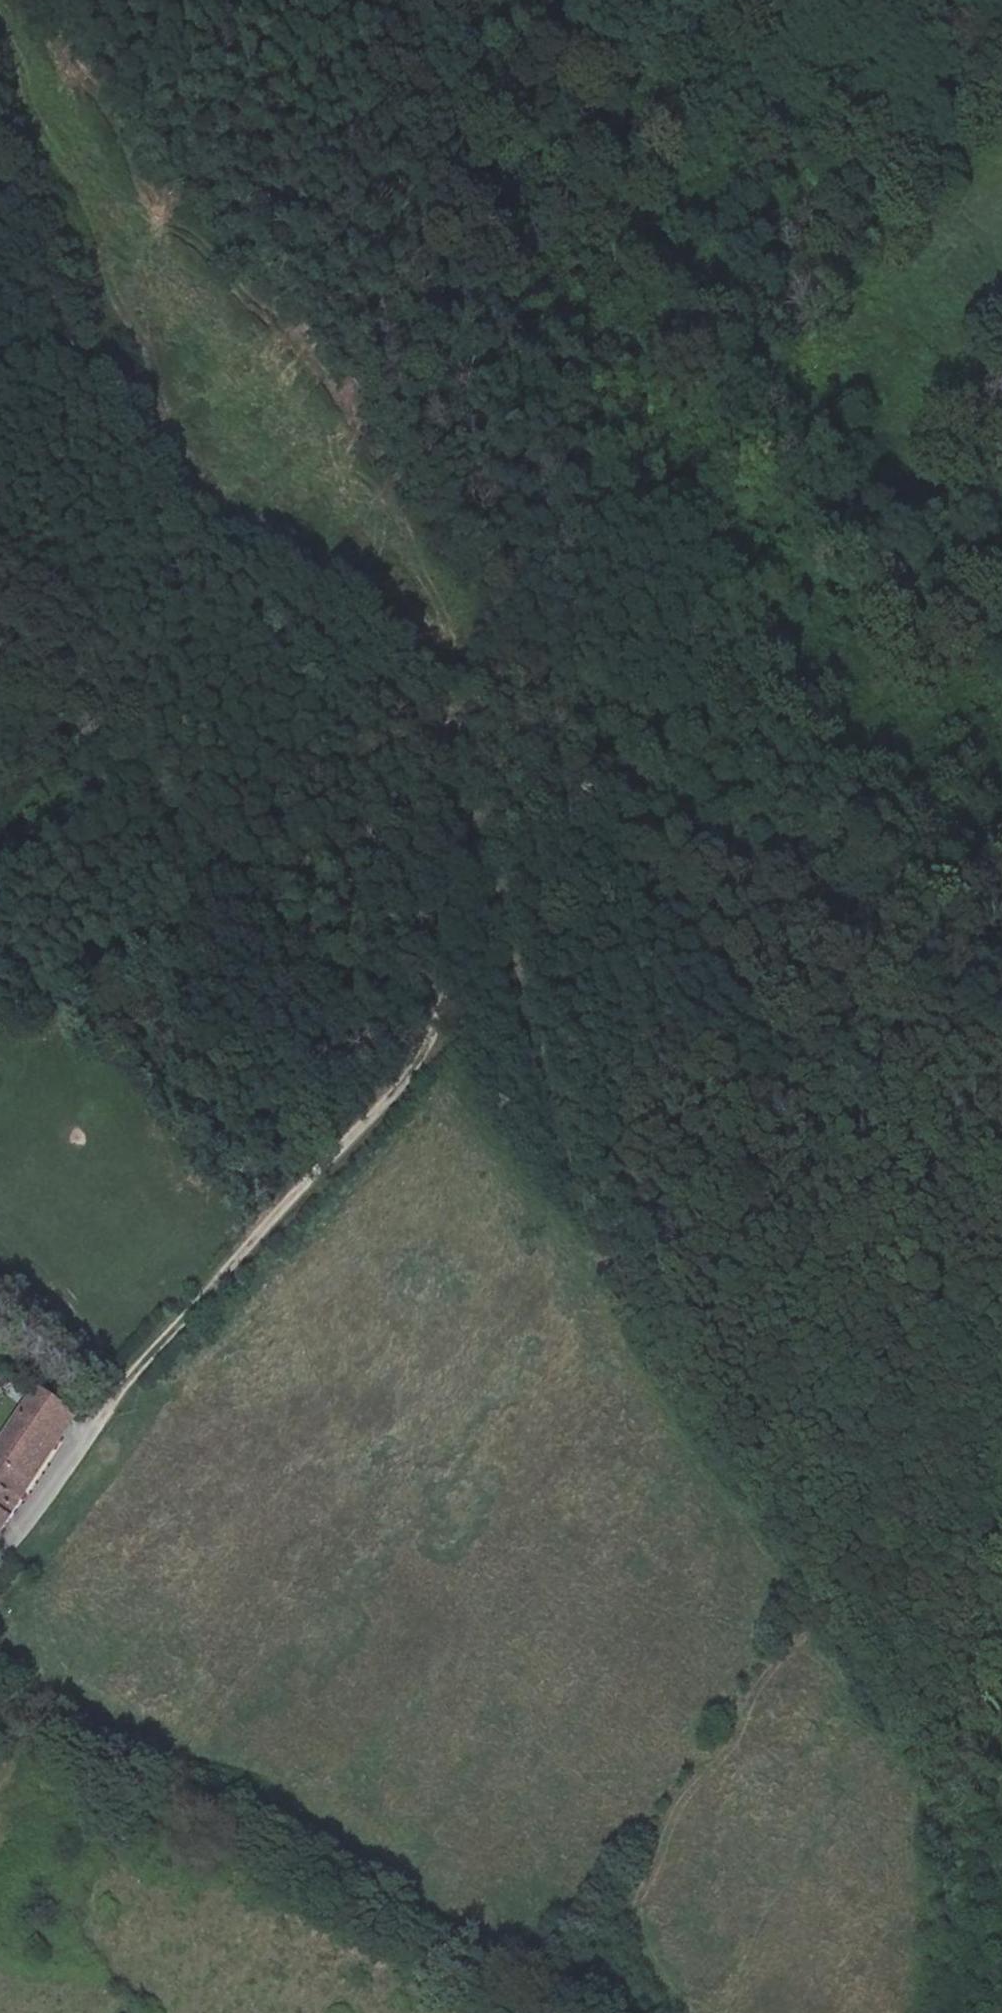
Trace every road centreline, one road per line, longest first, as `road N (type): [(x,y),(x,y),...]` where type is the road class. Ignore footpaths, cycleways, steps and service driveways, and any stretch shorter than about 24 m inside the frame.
road 1 (track): [(0,173),(137,485),(167,536),(381,668),(441,746),(460,836),(445,991),(408,1078),(97,1421)]
road 2 (residential): [(97,1421),(0,1551)]

